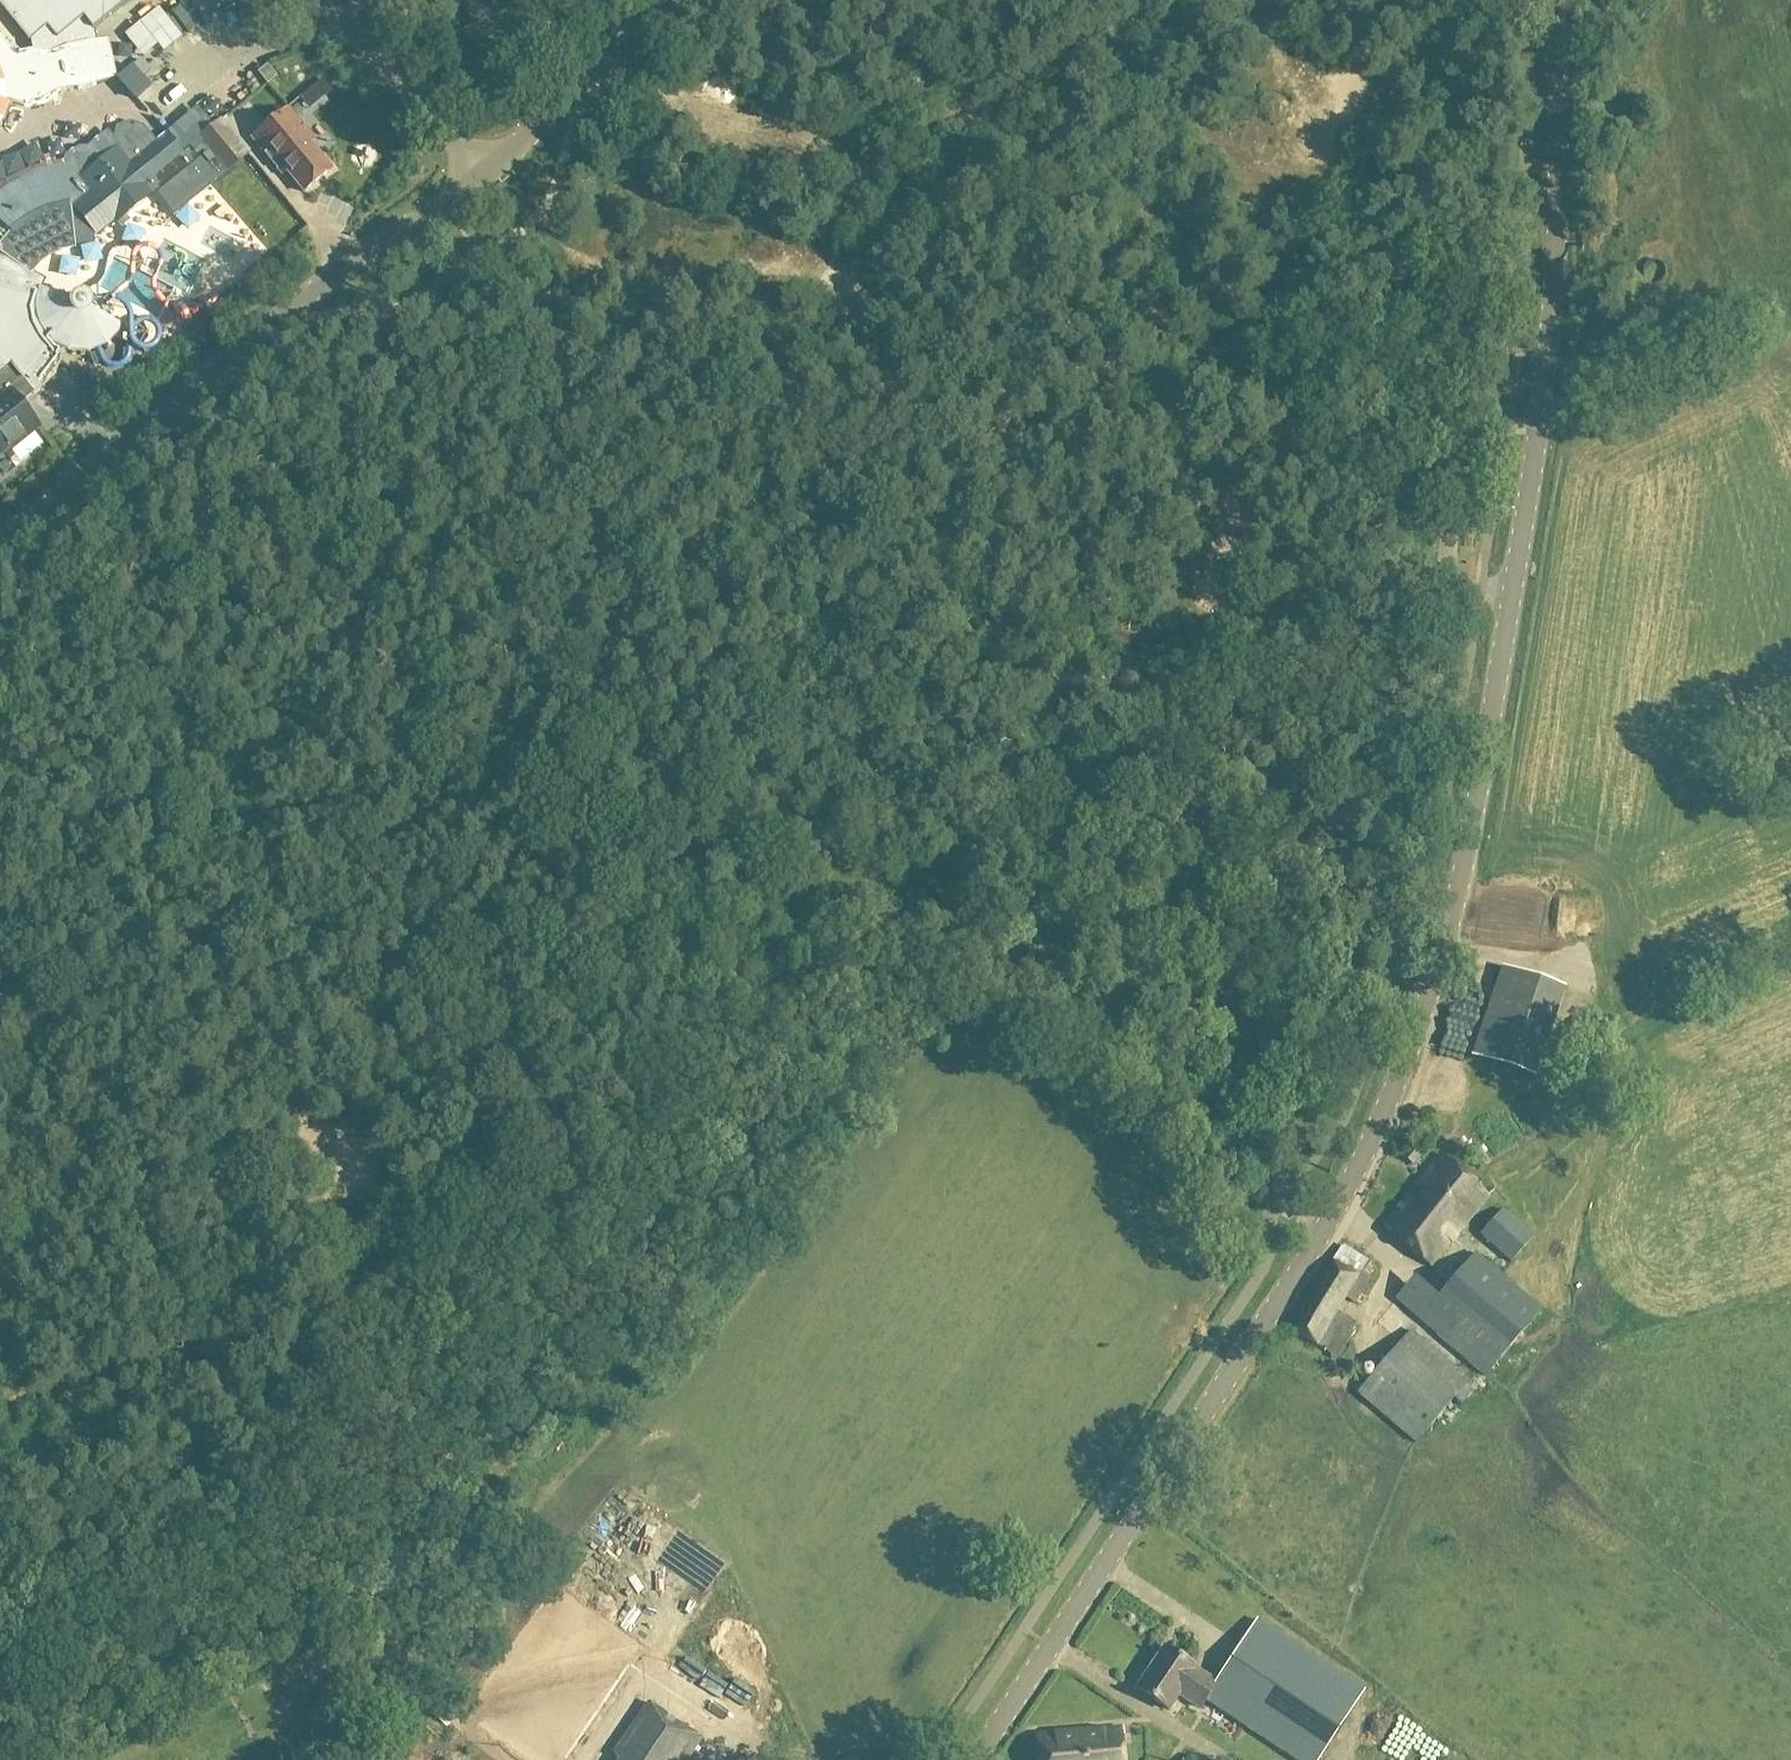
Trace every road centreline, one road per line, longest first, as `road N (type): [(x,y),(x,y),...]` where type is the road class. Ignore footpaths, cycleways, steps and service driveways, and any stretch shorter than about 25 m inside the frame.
road 1 (tertiary): [(978,1759),(1303,1262),(1384,1116),(1452,935),(1491,735),(1556,295),(1555,0)]
road 2 (track): [(665,600),(924,732),(990,799),(1031,863),(1036,922),(1062,989),(1198,1113),(1271,1197)]
road 3 (unclassified): [(0,540),(367,254),(486,174)]
road 4 (track): [(665,600),(235,379)]
road 5 (unclassified): [(486,174),(594,67),(676,0)]
road 6 (unclassified): [(486,174),(317,0)]

